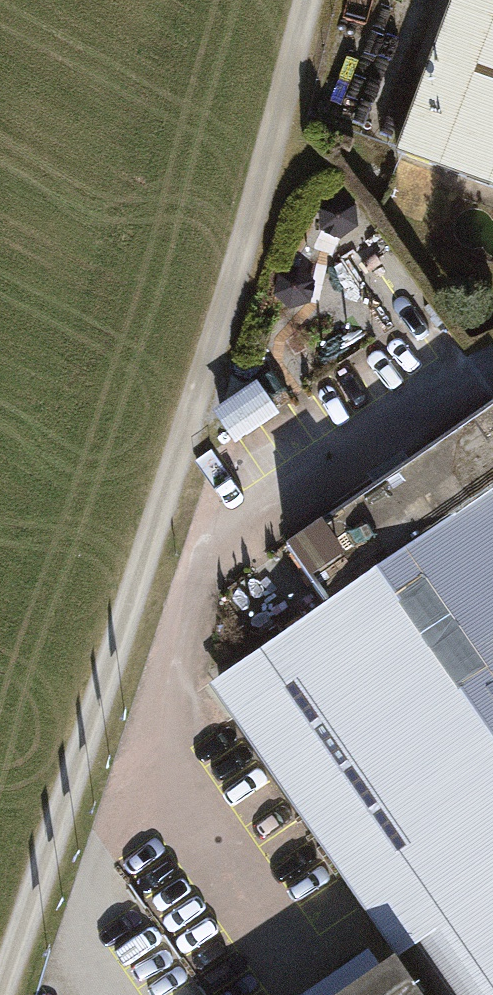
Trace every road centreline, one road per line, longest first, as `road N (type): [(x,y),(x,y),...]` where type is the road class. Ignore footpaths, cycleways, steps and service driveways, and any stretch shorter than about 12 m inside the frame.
road 1 (track): [(312,0),(220,325),(1,994)]
road 2 (unclassified): [(306,994),(158,769),(188,604),(215,551),(270,509),(492,374)]

